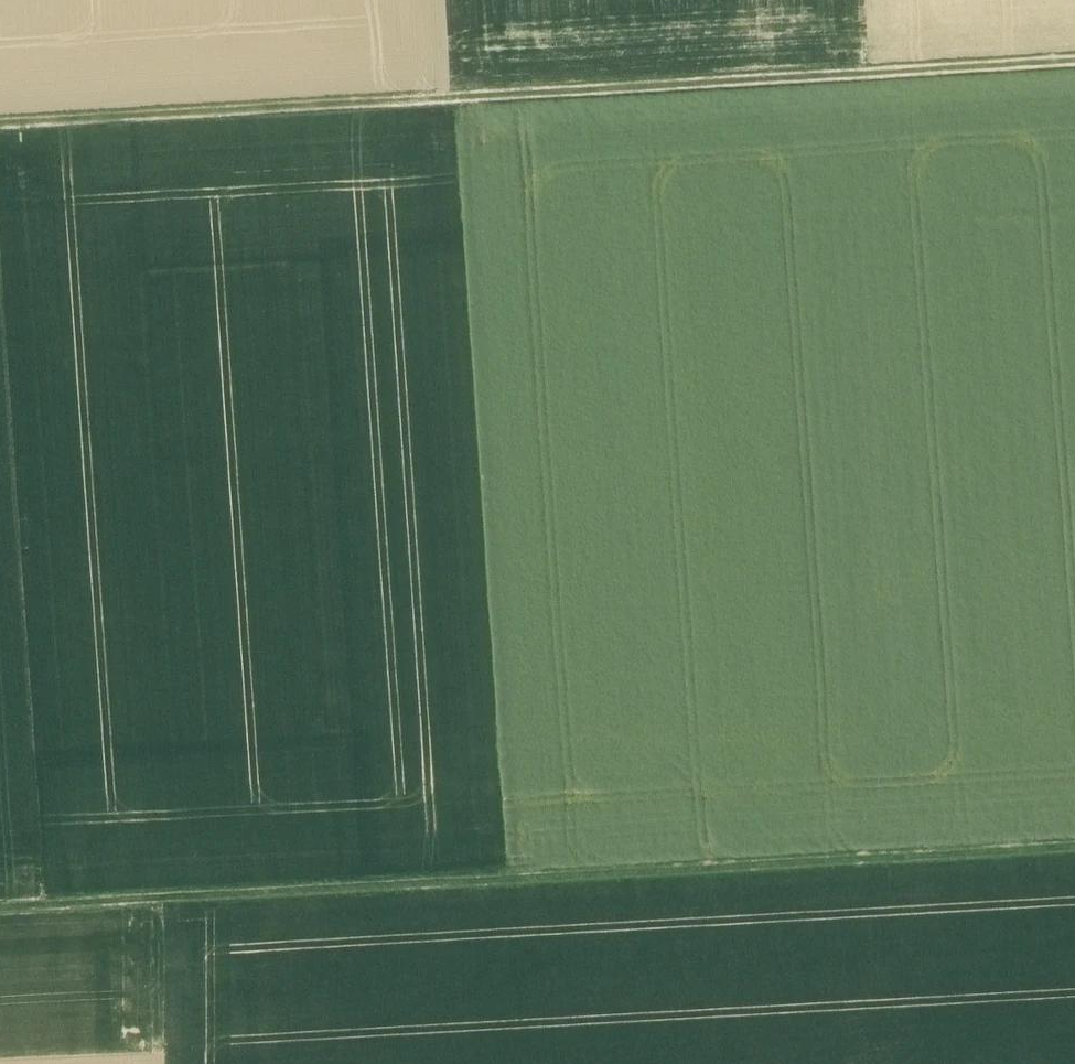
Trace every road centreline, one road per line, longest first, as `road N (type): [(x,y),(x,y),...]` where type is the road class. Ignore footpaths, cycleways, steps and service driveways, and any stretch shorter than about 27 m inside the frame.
road 1 (track): [(1074,846),(0,910)]
road 2 (track): [(1074,62),(0,126)]

